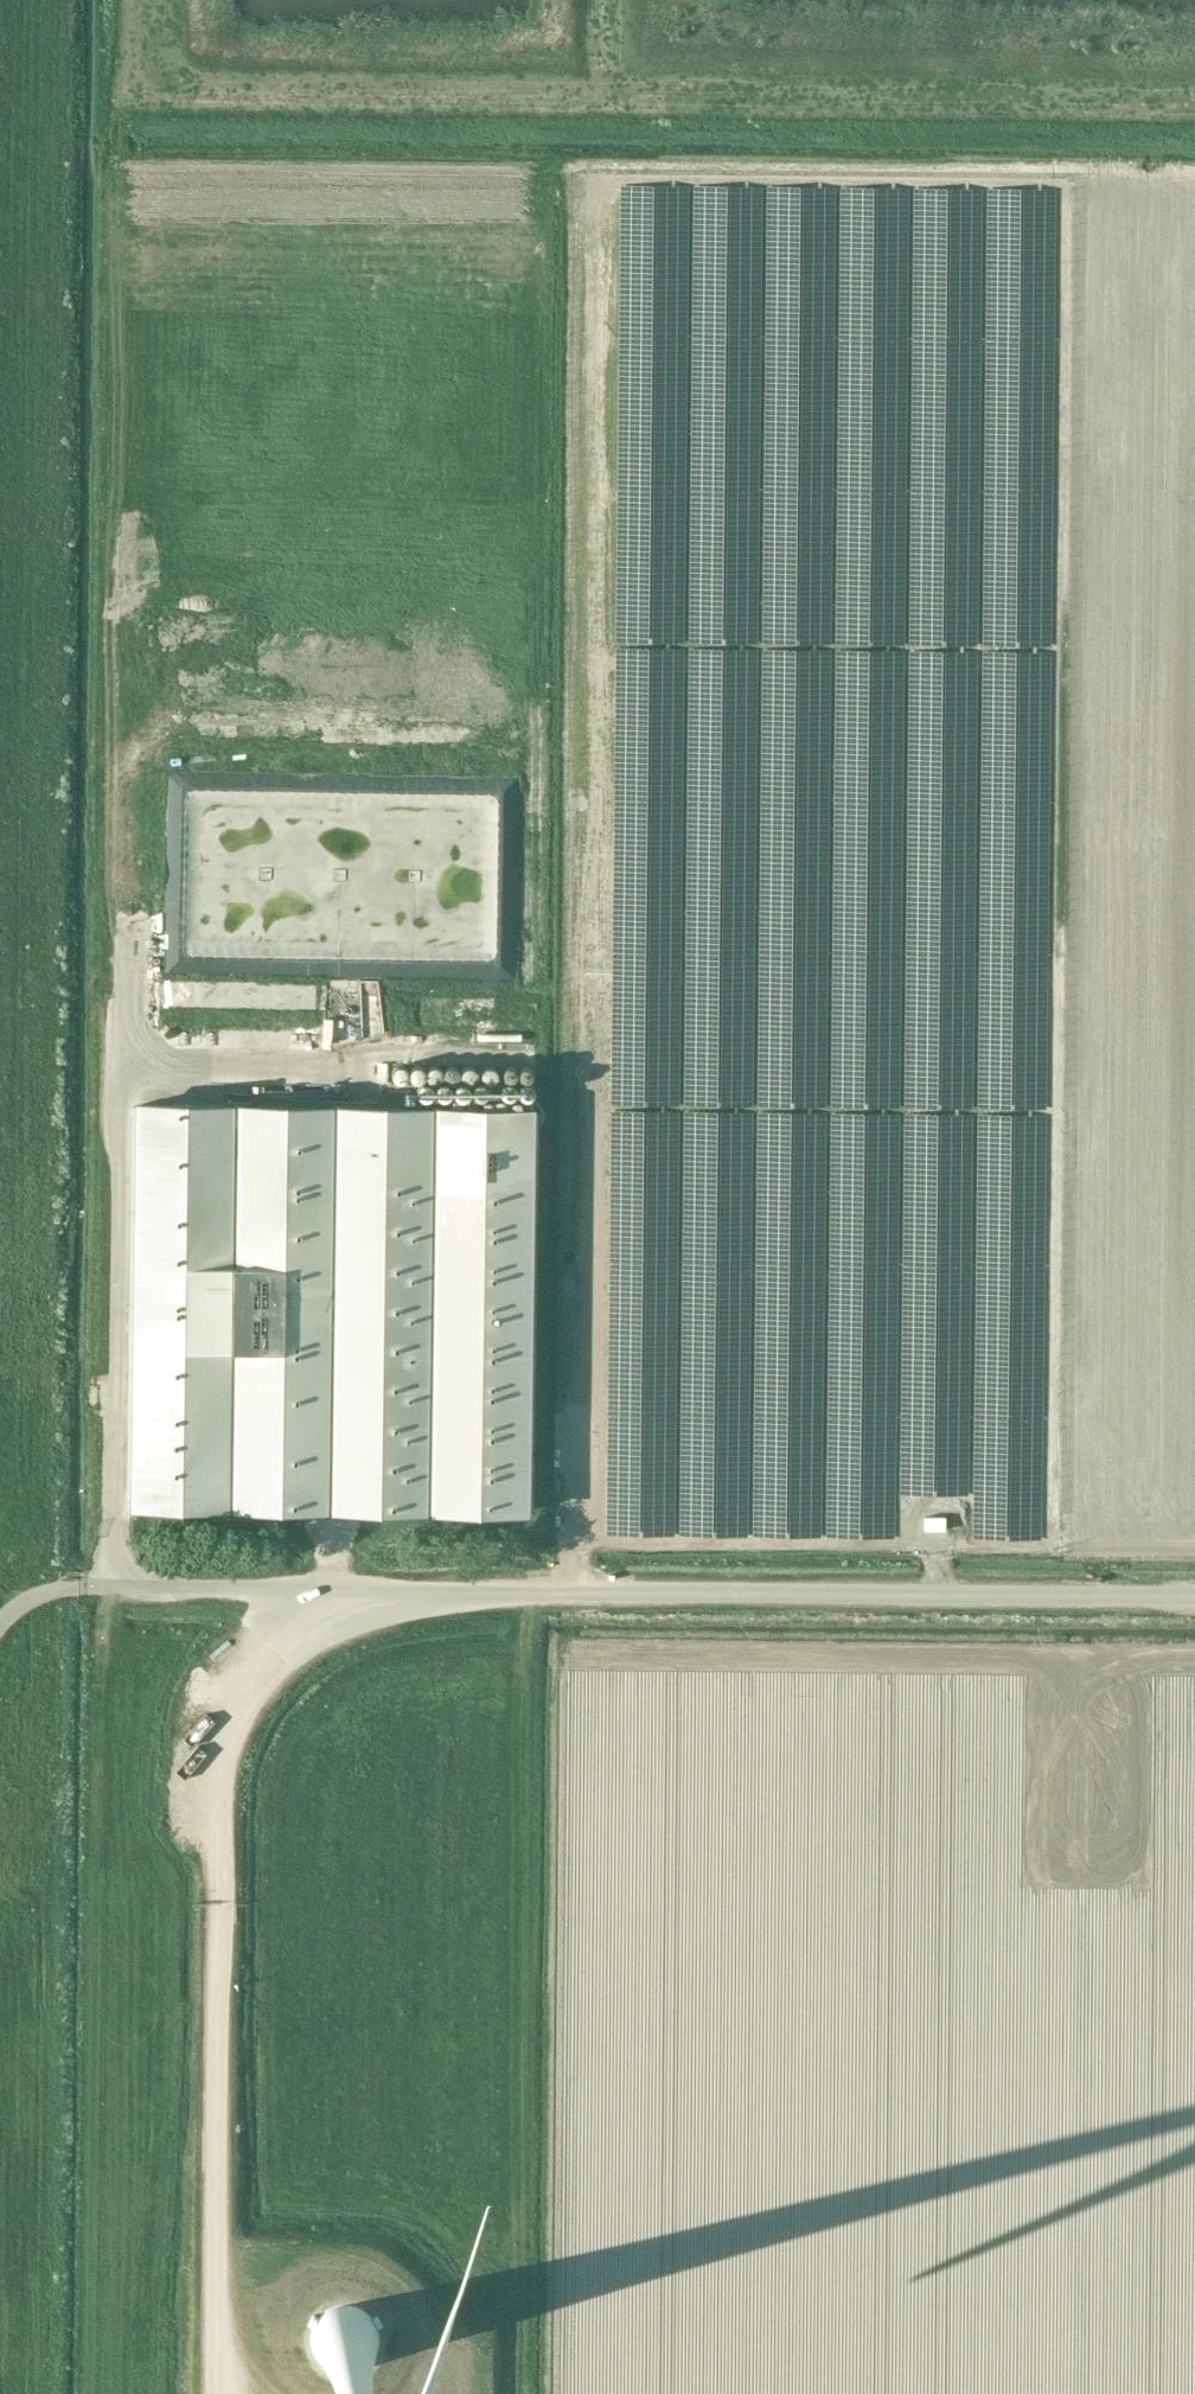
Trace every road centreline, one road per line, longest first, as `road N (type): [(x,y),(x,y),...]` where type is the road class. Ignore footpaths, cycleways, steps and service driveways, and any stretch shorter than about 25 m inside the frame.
road 1 (unclassified): [(0,1623),(36,1598),(77,1590),(1194,1600)]
road 2 (track): [(1194,105),(611,97),(609,0)]
road 3 (track): [(611,97),(155,94),(155,0)]

